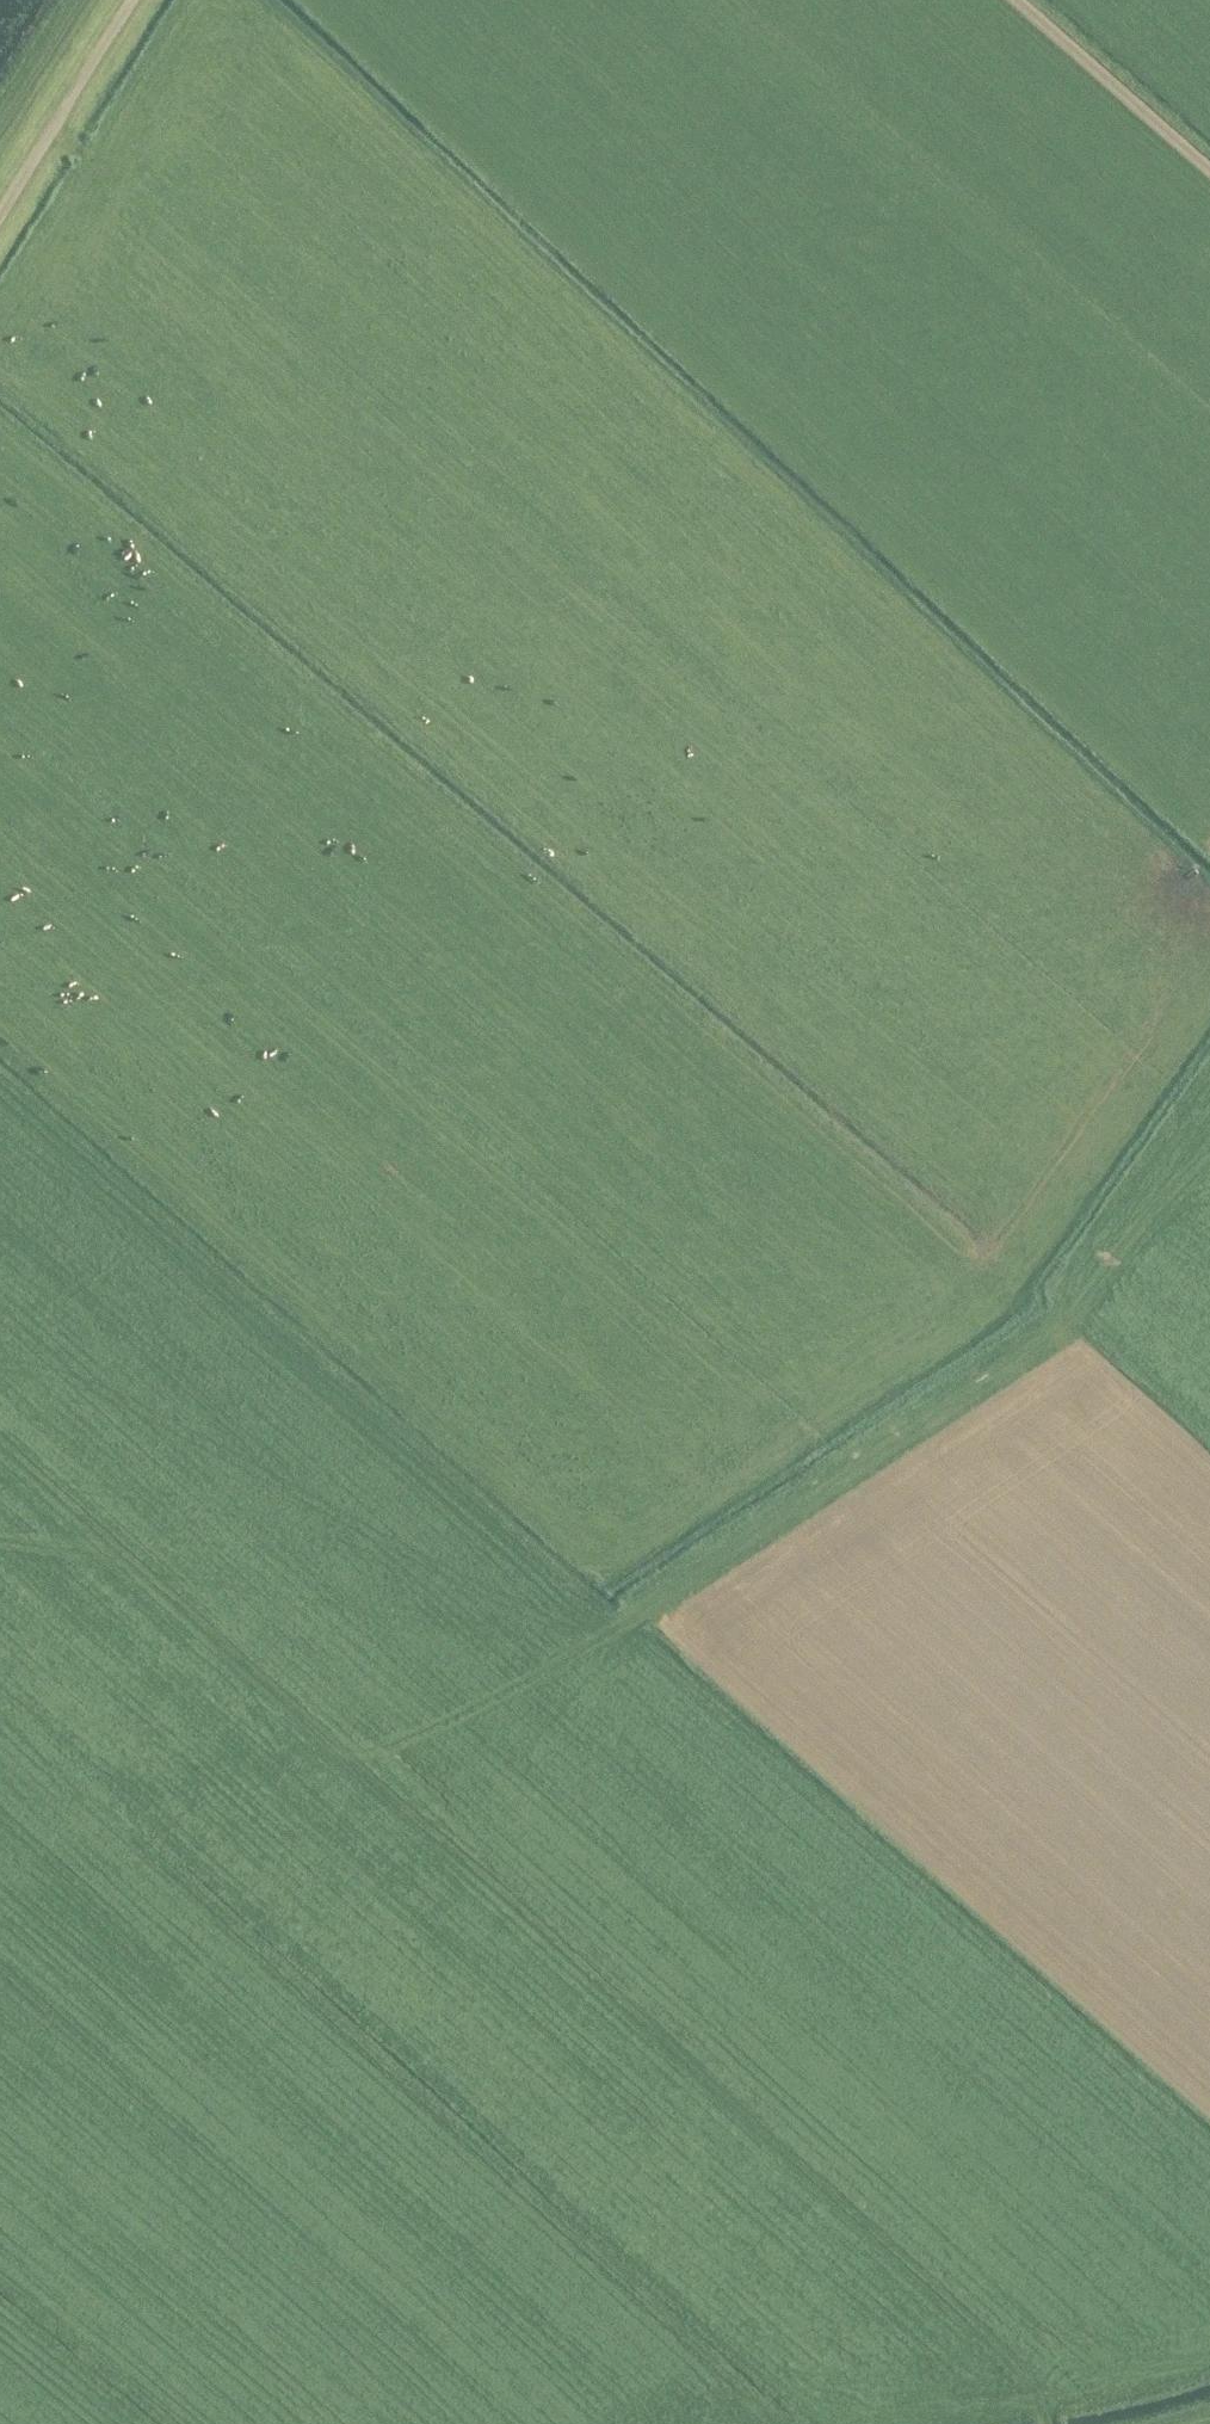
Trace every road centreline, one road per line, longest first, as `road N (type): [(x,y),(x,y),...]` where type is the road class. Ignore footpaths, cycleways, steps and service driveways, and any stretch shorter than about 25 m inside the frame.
road 1 (unclassified): [(1209,159),(1031,0)]
road 2 (unclassified): [(0,197),(122,0)]

